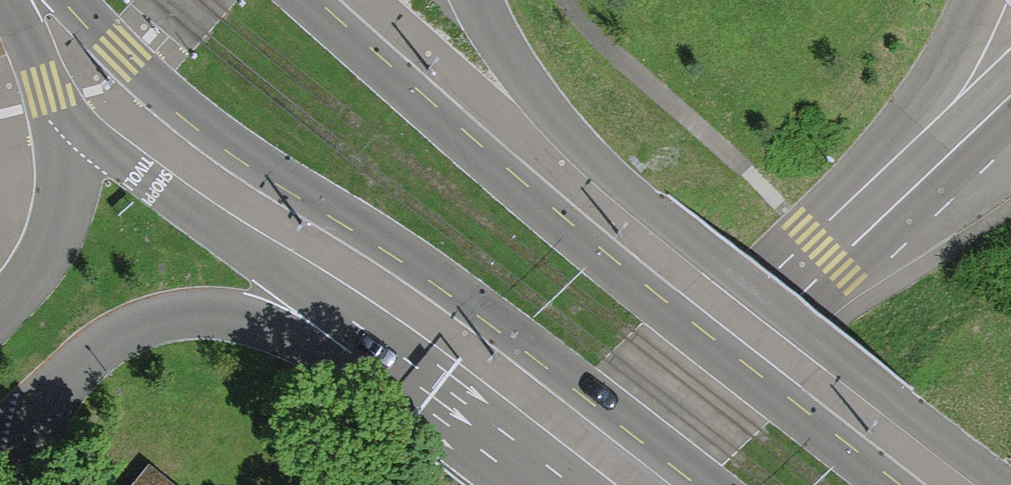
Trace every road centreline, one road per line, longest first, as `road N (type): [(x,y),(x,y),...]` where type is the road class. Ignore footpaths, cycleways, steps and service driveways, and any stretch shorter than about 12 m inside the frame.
road 1 (primary): [(74,0),(220,137),(486,316),(713,484)]
road 2 (primary): [(886,484),(529,199),(303,0)]
road 3 (unclassified): [(1010,89),(593,484)]

